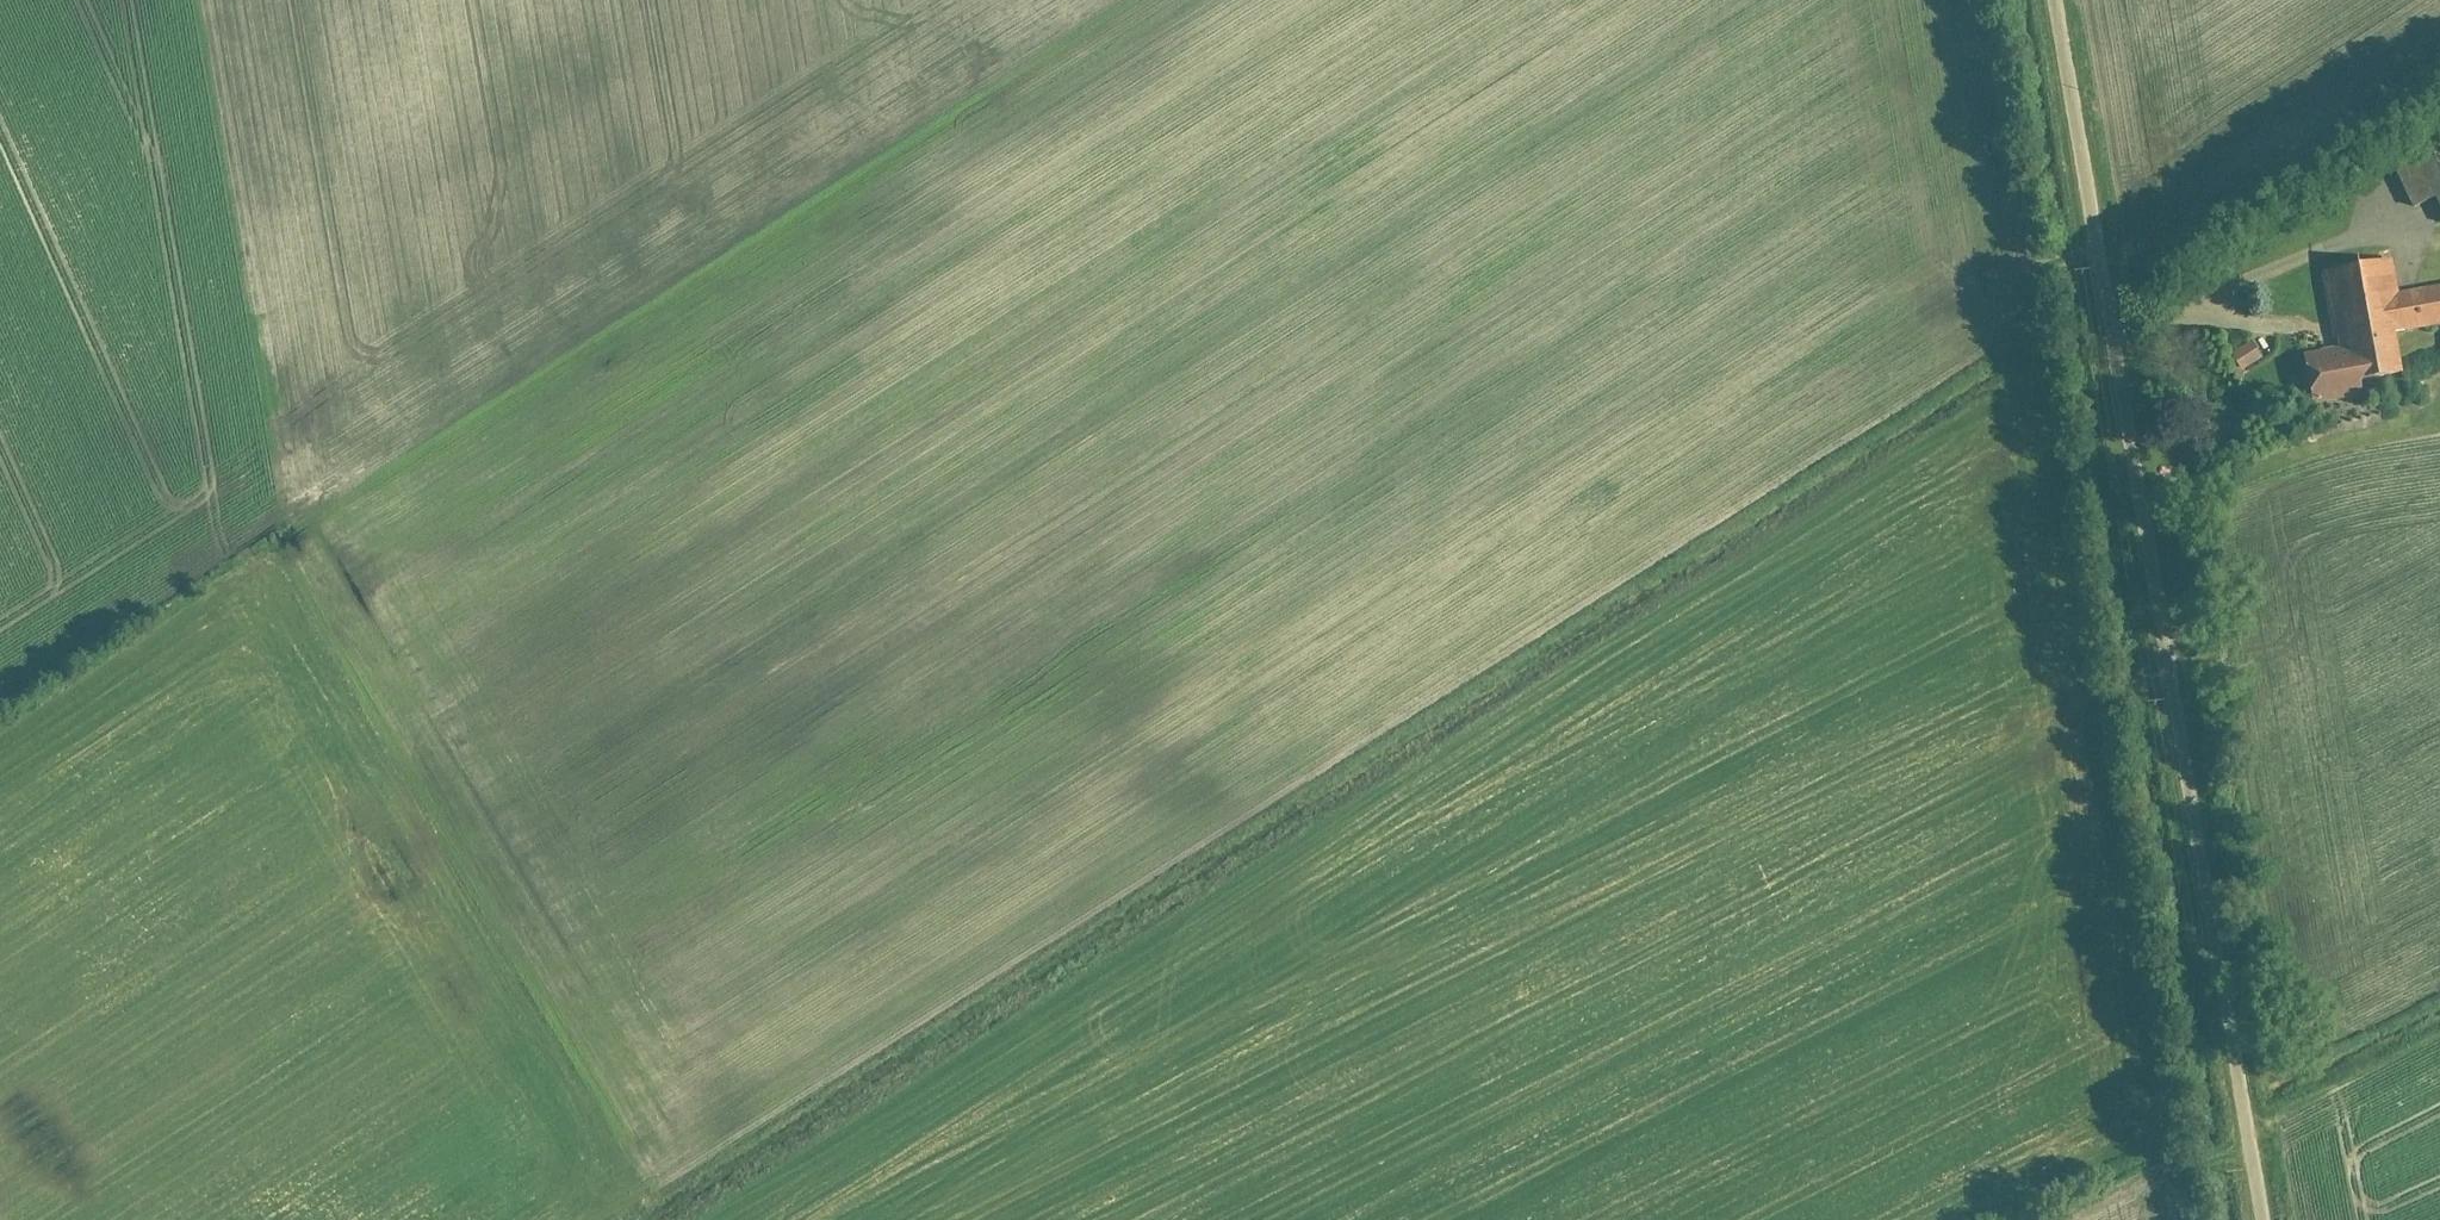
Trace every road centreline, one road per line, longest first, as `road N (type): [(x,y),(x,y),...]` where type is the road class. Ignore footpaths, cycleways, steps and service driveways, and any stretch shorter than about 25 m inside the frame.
road 1 (residential): [(2260,1219),(2052,0)]

